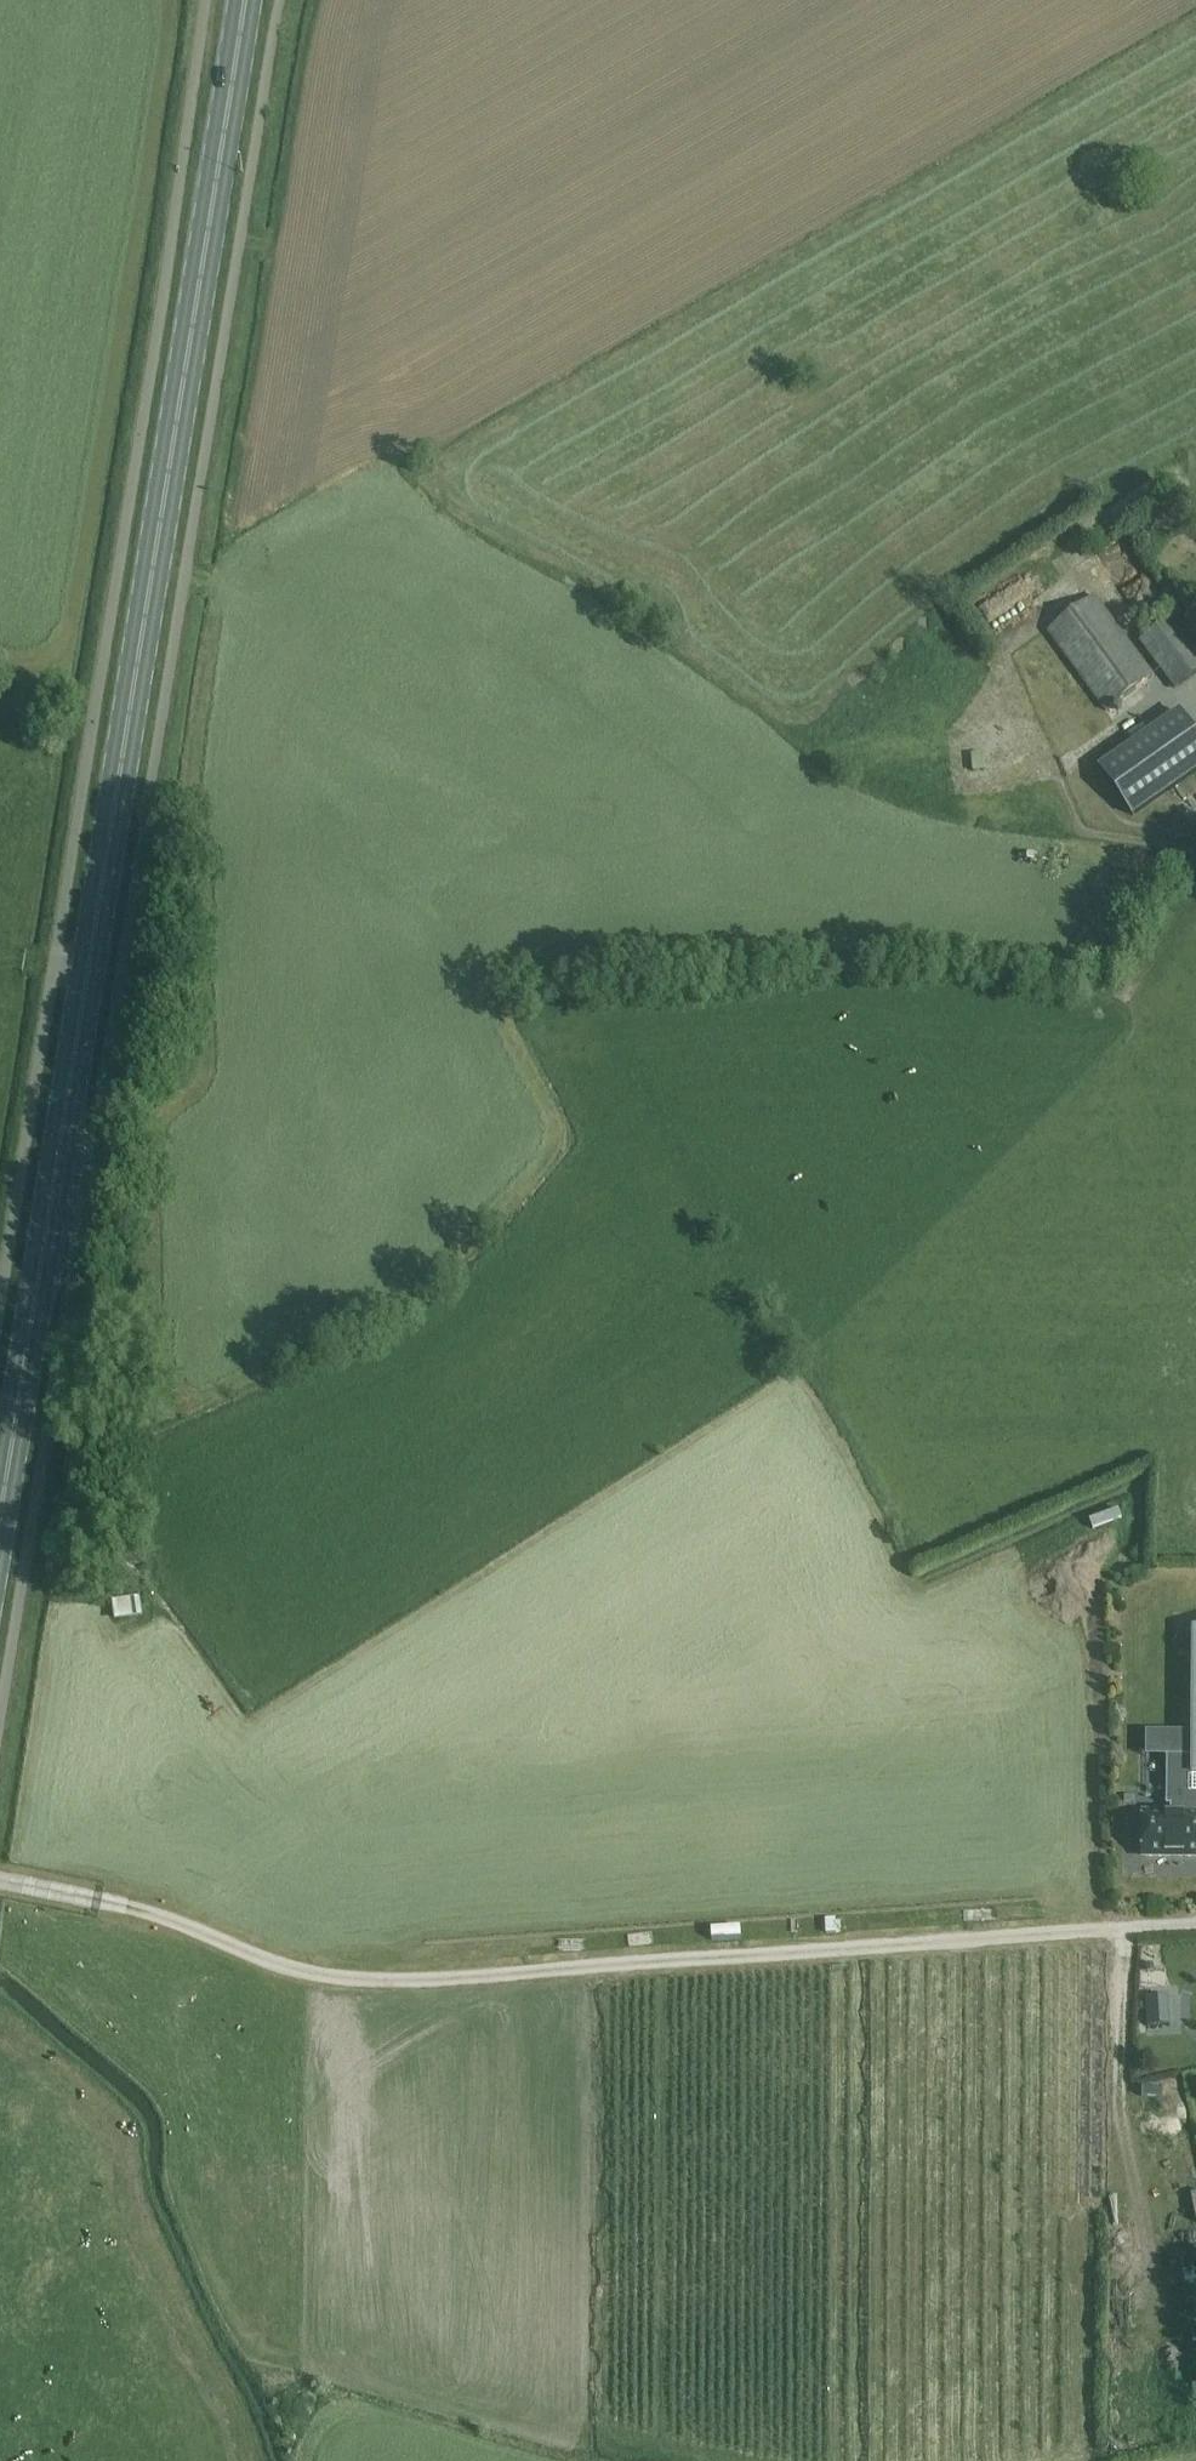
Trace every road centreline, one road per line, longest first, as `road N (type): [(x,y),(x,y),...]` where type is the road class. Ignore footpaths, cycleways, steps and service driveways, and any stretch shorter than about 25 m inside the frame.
road 1 (primary): [(0,1505),(243,0)]
road 2 (track): [(0,1883),(168,1919),(316,1975),(392,1982),(1195,1924)]

